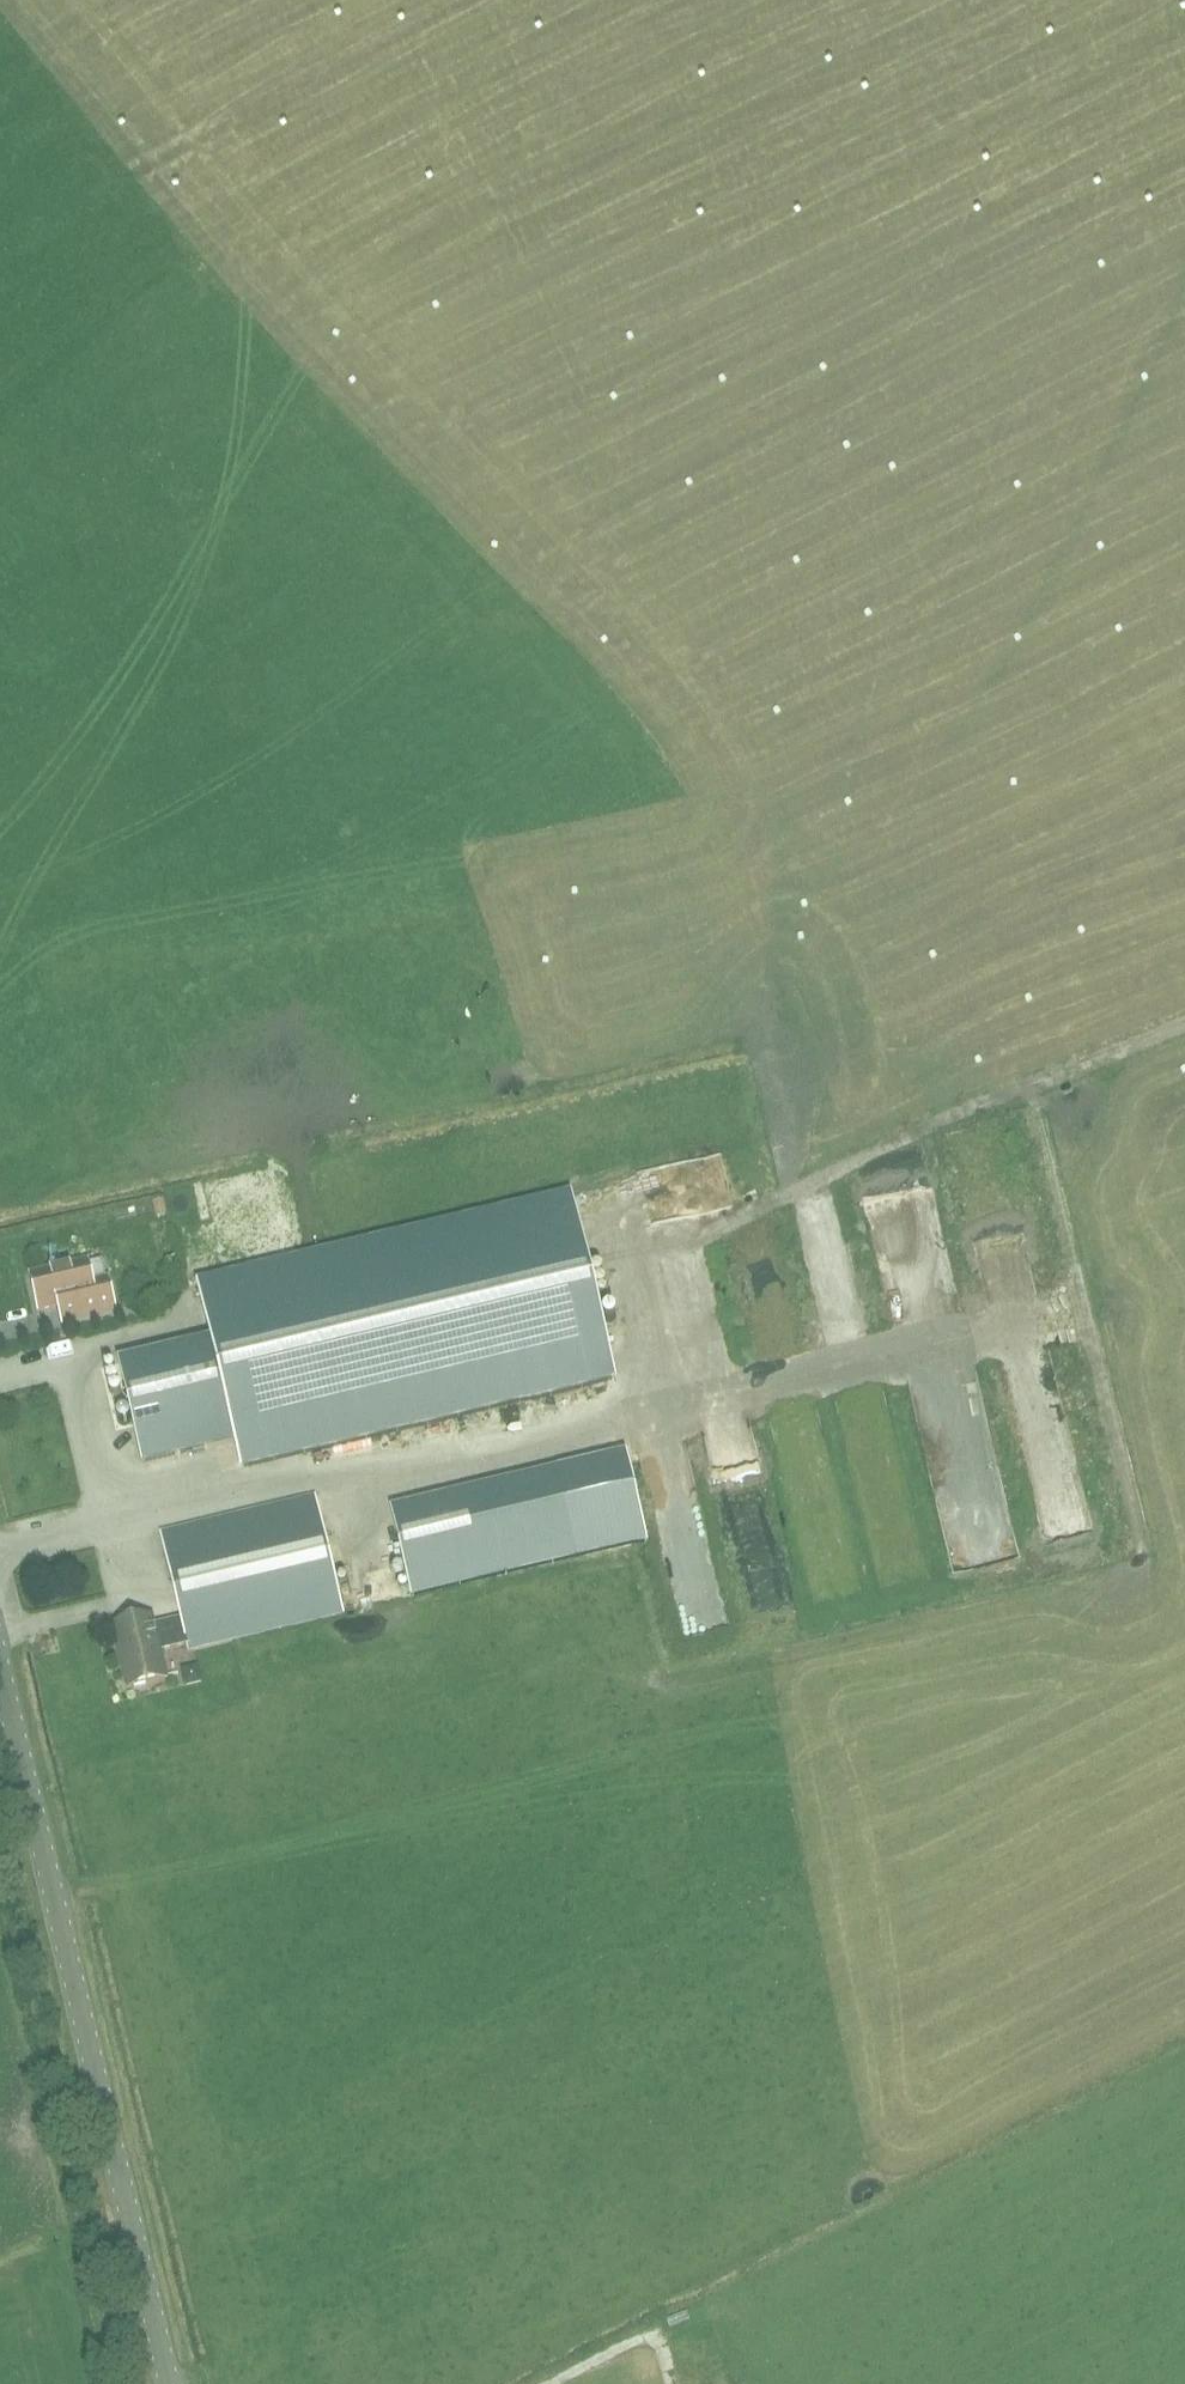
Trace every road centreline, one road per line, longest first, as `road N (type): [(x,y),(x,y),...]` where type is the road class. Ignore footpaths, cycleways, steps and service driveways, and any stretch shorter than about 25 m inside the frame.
road 1 (unclassified): [(169,2383),(0,1671)]

